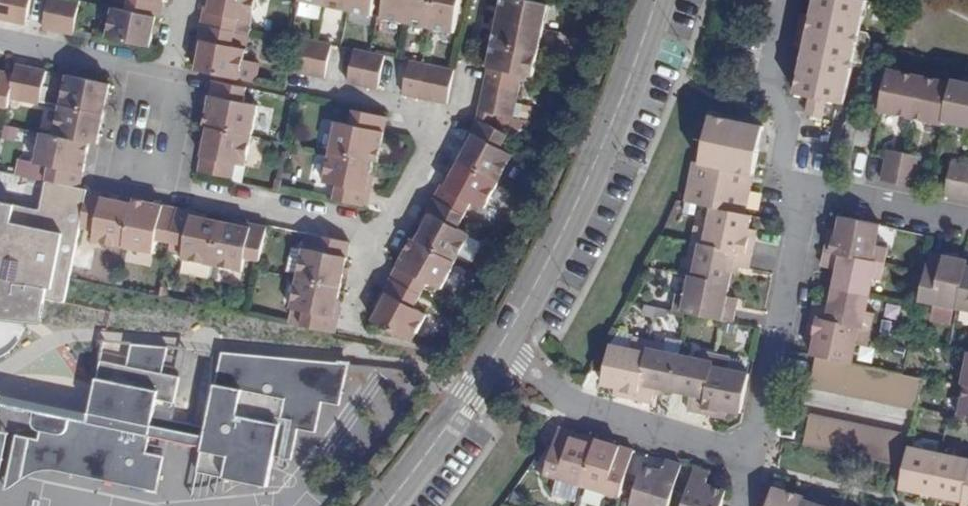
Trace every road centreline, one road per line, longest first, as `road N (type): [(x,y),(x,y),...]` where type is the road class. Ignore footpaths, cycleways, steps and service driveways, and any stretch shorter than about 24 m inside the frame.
road 1 (residential): [(652,0),(602,138),(497,350)]
road 2 (residential): [(161,76),(139,181),(385,234)]
road 3 (residential): [(747,451),(572,405),(497,350)]
road 4 (residential): [(804,190),(747,451)]
road 5 (residential): [(804,190),(780,166),(769,84),(786,0)]
road 6 (residential): [(497,350),(380,505)]
road 7 (residential): [(453,116),(288,82)]
road 8 (residential): [(967,223),(804,190)]
road 9 (residential): [(0,43),(161,76)]
road 10 (residential): [(385,234),(453,116)]

